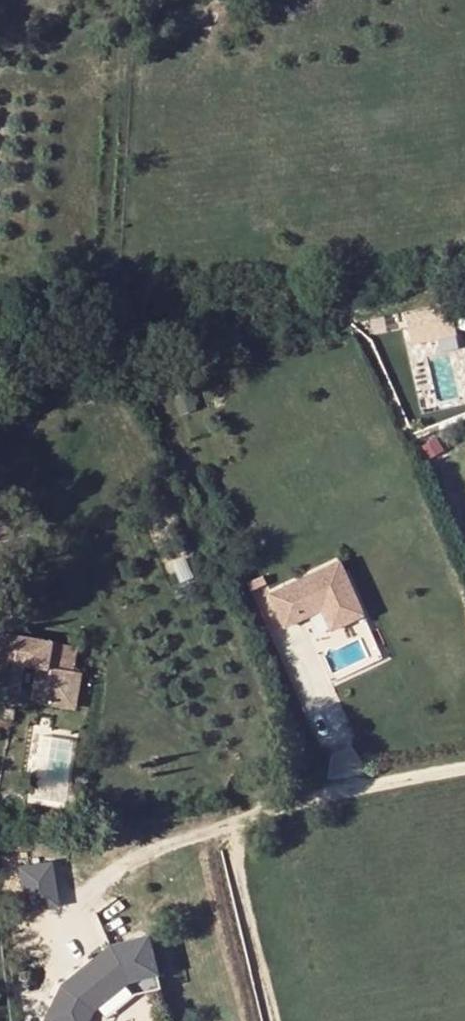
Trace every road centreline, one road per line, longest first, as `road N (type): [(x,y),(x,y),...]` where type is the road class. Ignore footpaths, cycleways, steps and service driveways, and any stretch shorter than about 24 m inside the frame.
road 1 (residential): [(275,1020),(236,858),(246,821),(319,795),(464,767)]

